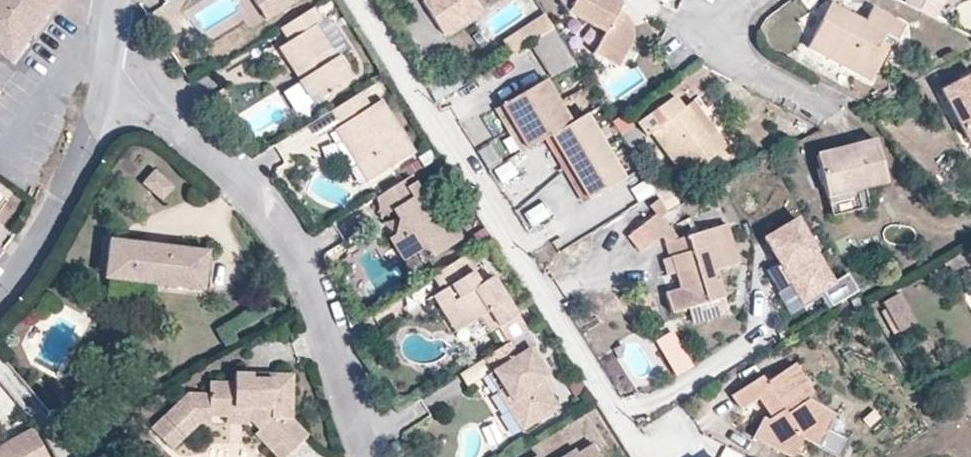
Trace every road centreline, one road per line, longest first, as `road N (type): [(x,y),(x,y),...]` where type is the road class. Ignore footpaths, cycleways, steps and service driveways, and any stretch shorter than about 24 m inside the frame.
road 1 (residential): [(355,0),(647,456)]
road 2 (residential): [(361,456),(320,310),(288,239),(261,203),(147,103),(109,57)]
road 3 (residential): [(0,291),(43,238),(70,181),(109,57)]
road 4 (residential): [(825,113),(755,74),(739,56),(734,34),(759,0)]

